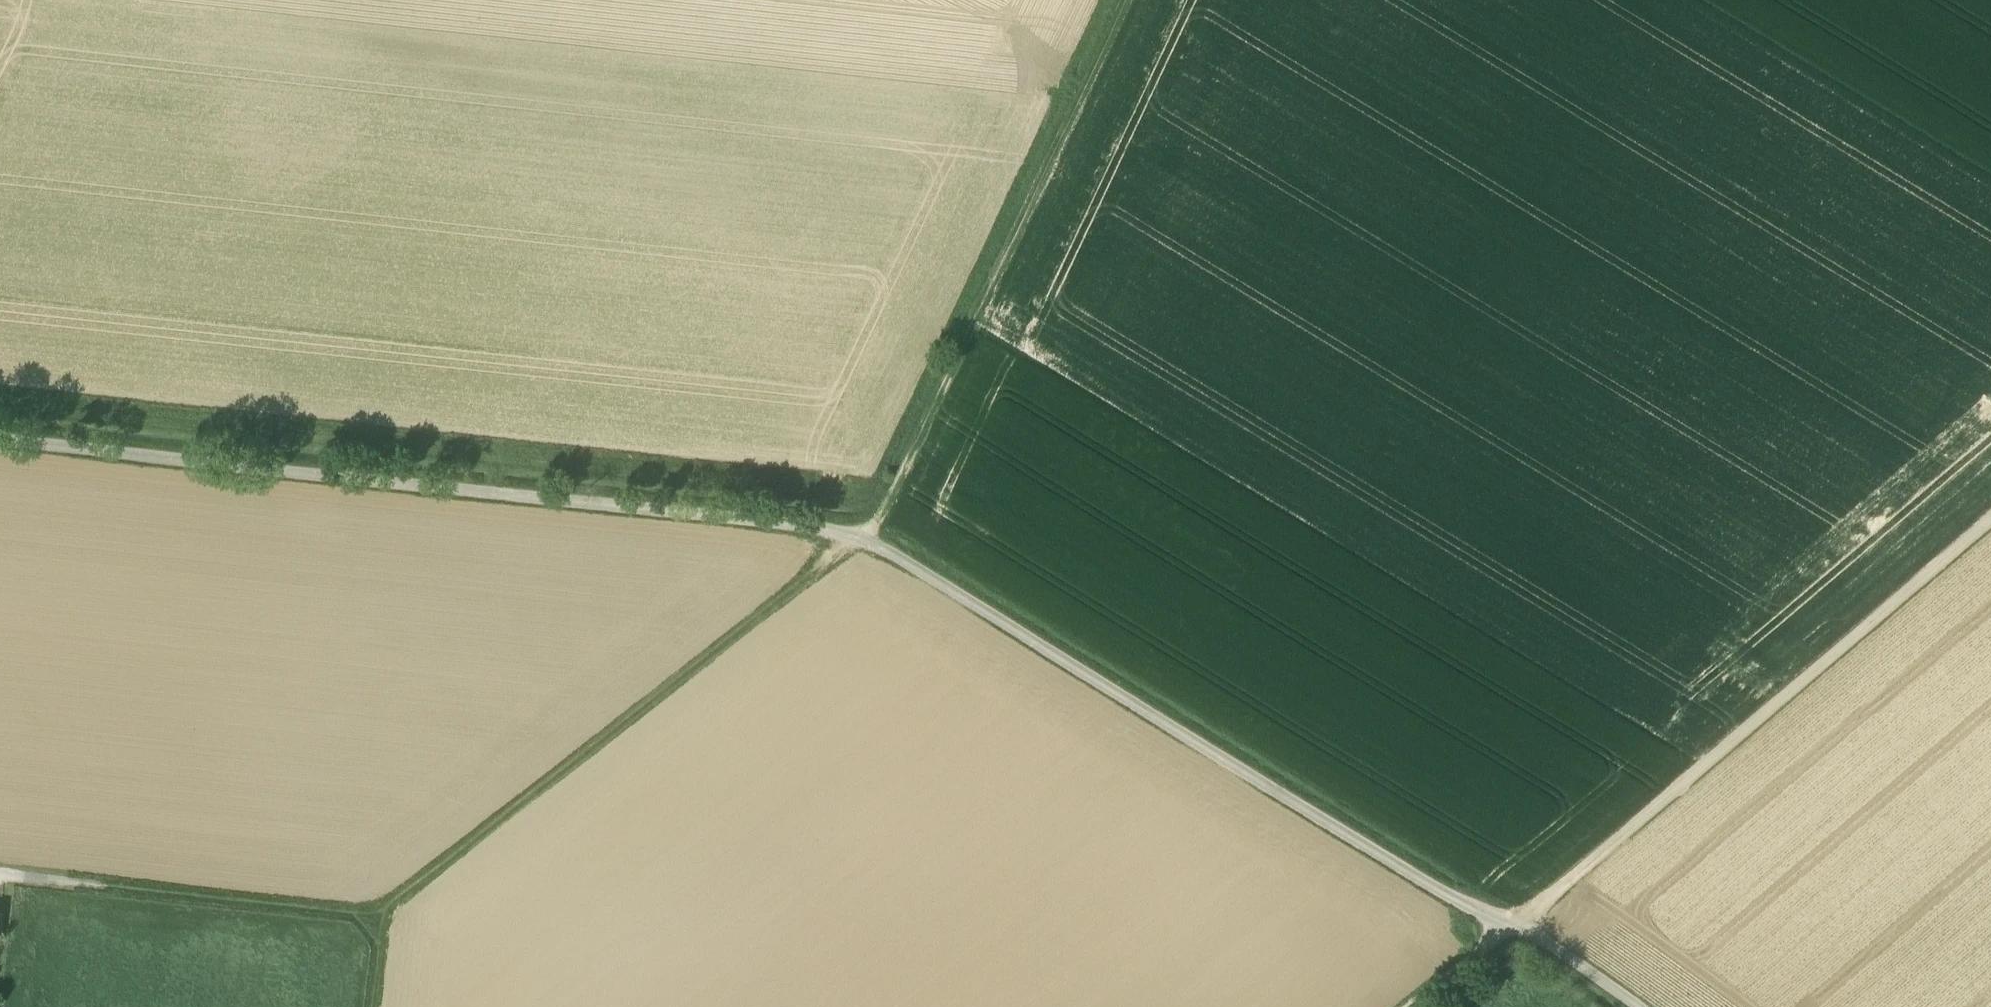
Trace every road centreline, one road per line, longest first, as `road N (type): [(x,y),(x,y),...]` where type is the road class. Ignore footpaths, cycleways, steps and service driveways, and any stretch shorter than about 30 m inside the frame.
road 1 (track): [(372,1006),(381,923),(850,555),(855,537)]
road 2 (track): [(1990,526),(1517,939)]
road 3 (track): [(869,539),(1129,0)]
road 4 (track): [(381,923),(4,883)]

